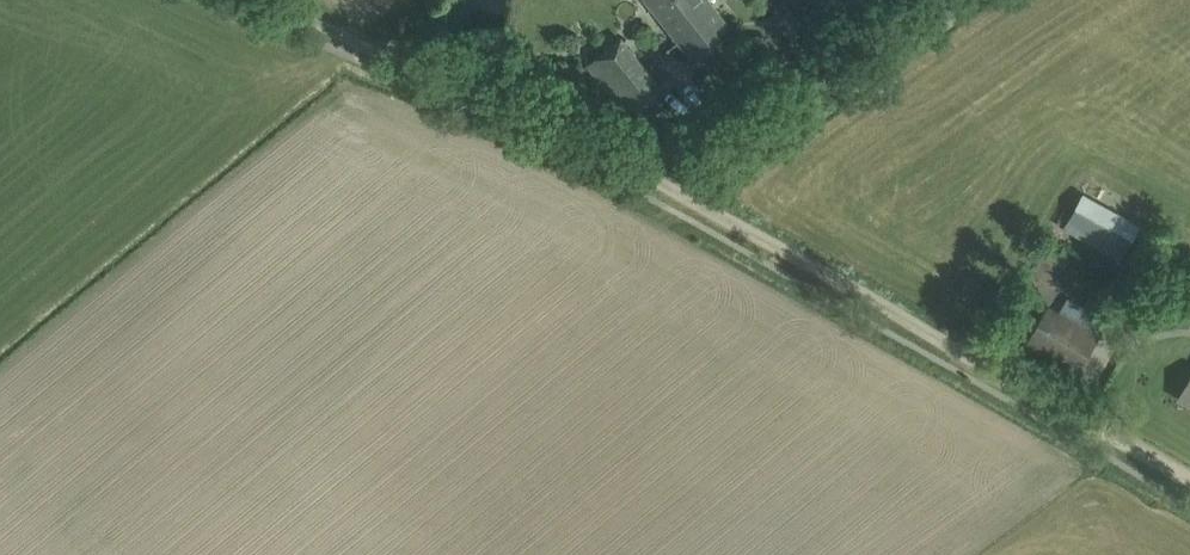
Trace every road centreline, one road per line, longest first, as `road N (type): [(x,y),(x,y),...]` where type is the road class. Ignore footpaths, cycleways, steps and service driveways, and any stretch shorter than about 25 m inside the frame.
road 1 (track): [(1189,493),(724,225),(264,0)]

